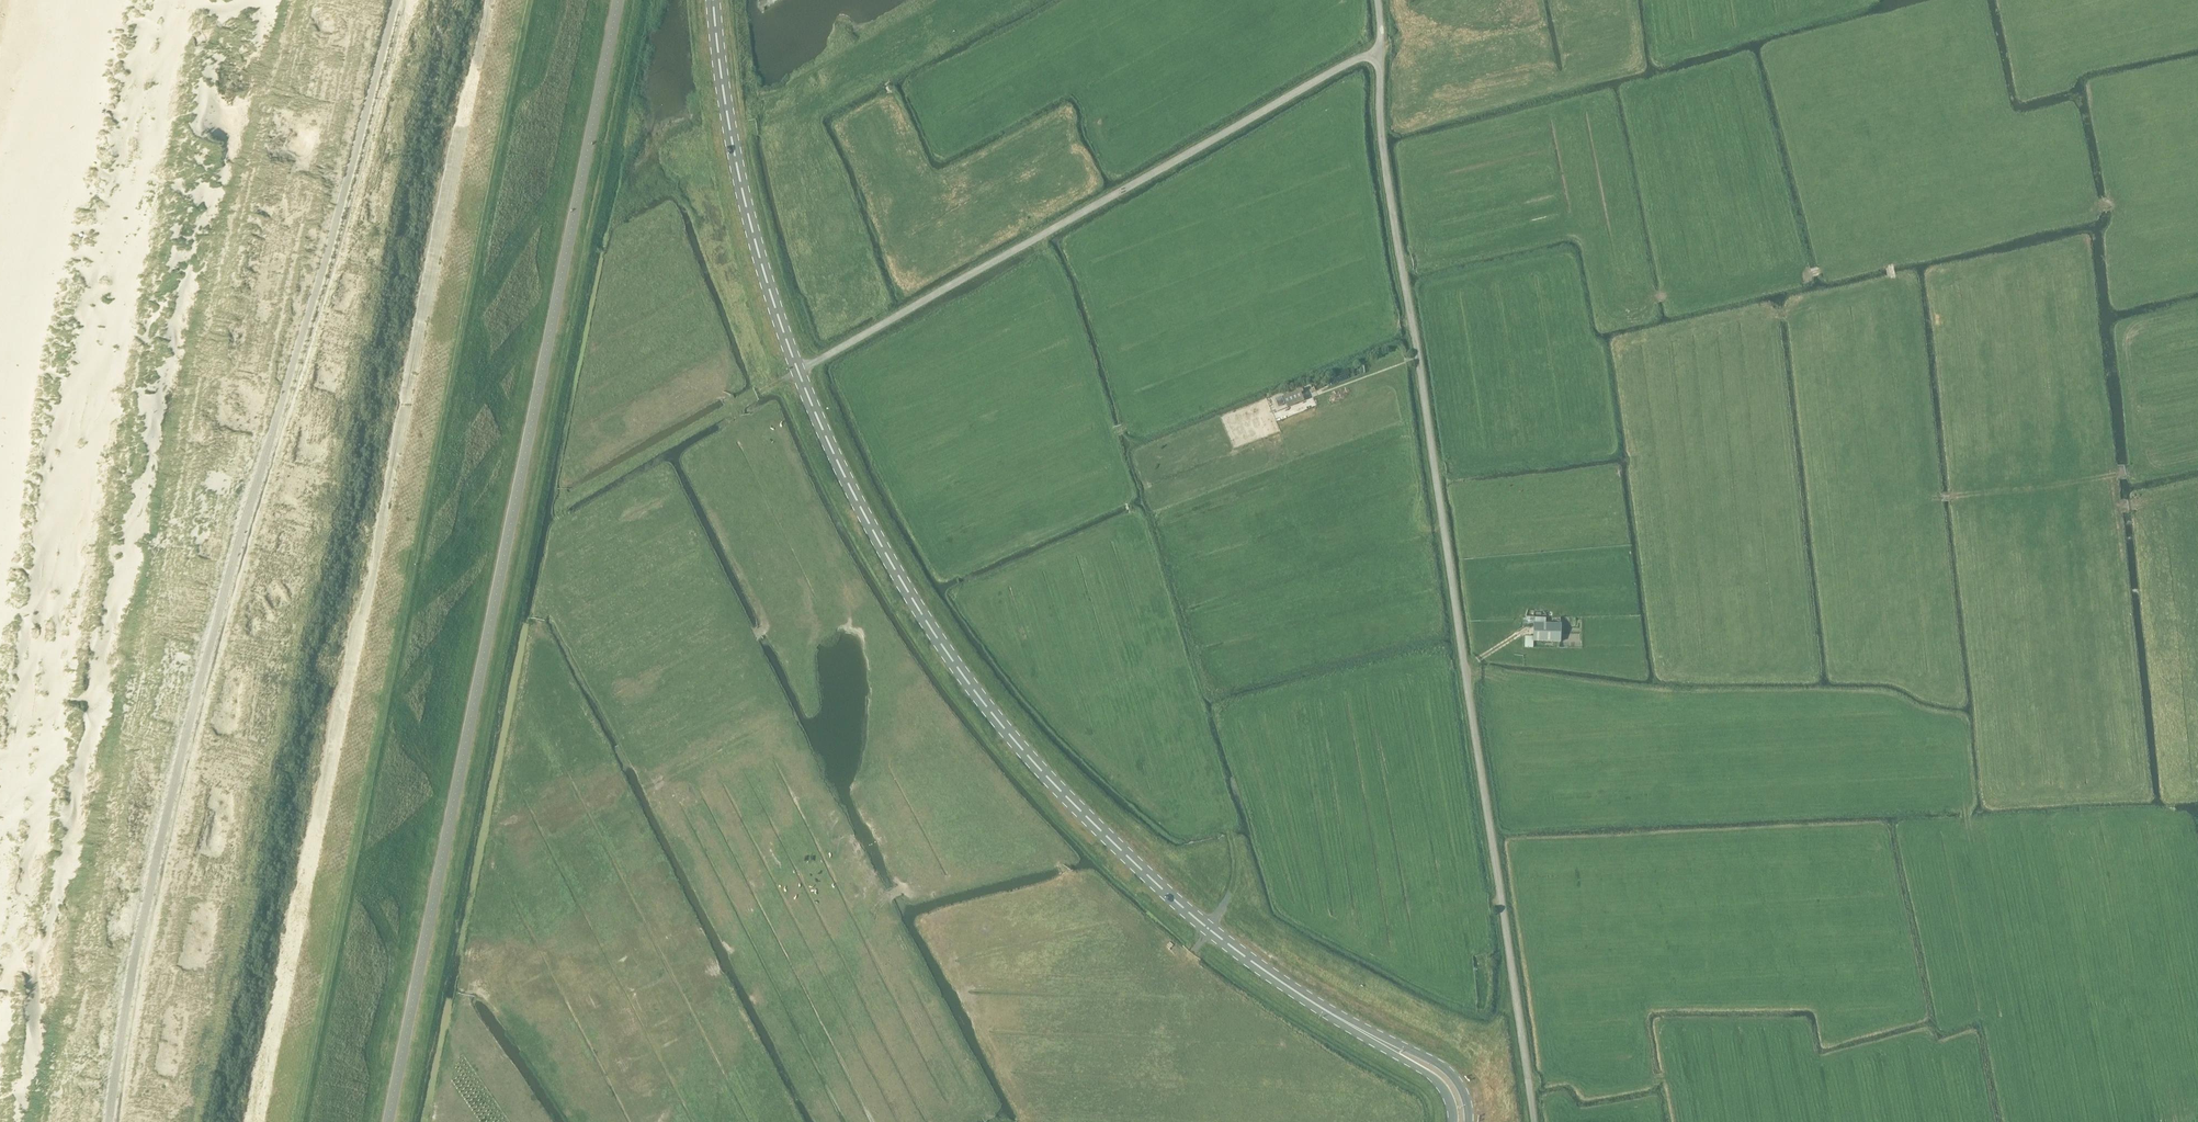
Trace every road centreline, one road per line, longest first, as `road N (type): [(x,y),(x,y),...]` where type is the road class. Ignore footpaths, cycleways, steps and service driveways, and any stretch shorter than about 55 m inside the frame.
road 1 (unclassified): [(1533,1121),(1389,202),(1379,50)]
road 2 (tertiary): [(1349,1025),(1188,913),(1012,739),(911,598),(797,371)]
road 3 (unclassified): [(1379,50),(797,371)]
road 4 (tertiary): [(797,371),(741,185),(713,0)]
road 5 (track): [(561,514),(565,501),(797,371)]
road 6 (tertiary): [(1468,1121),(1461,1089),(1442,1066),(1349,1025)]
road 7 (tertiary): [(1349,1025),(1434,1080),(1452,1121)]

